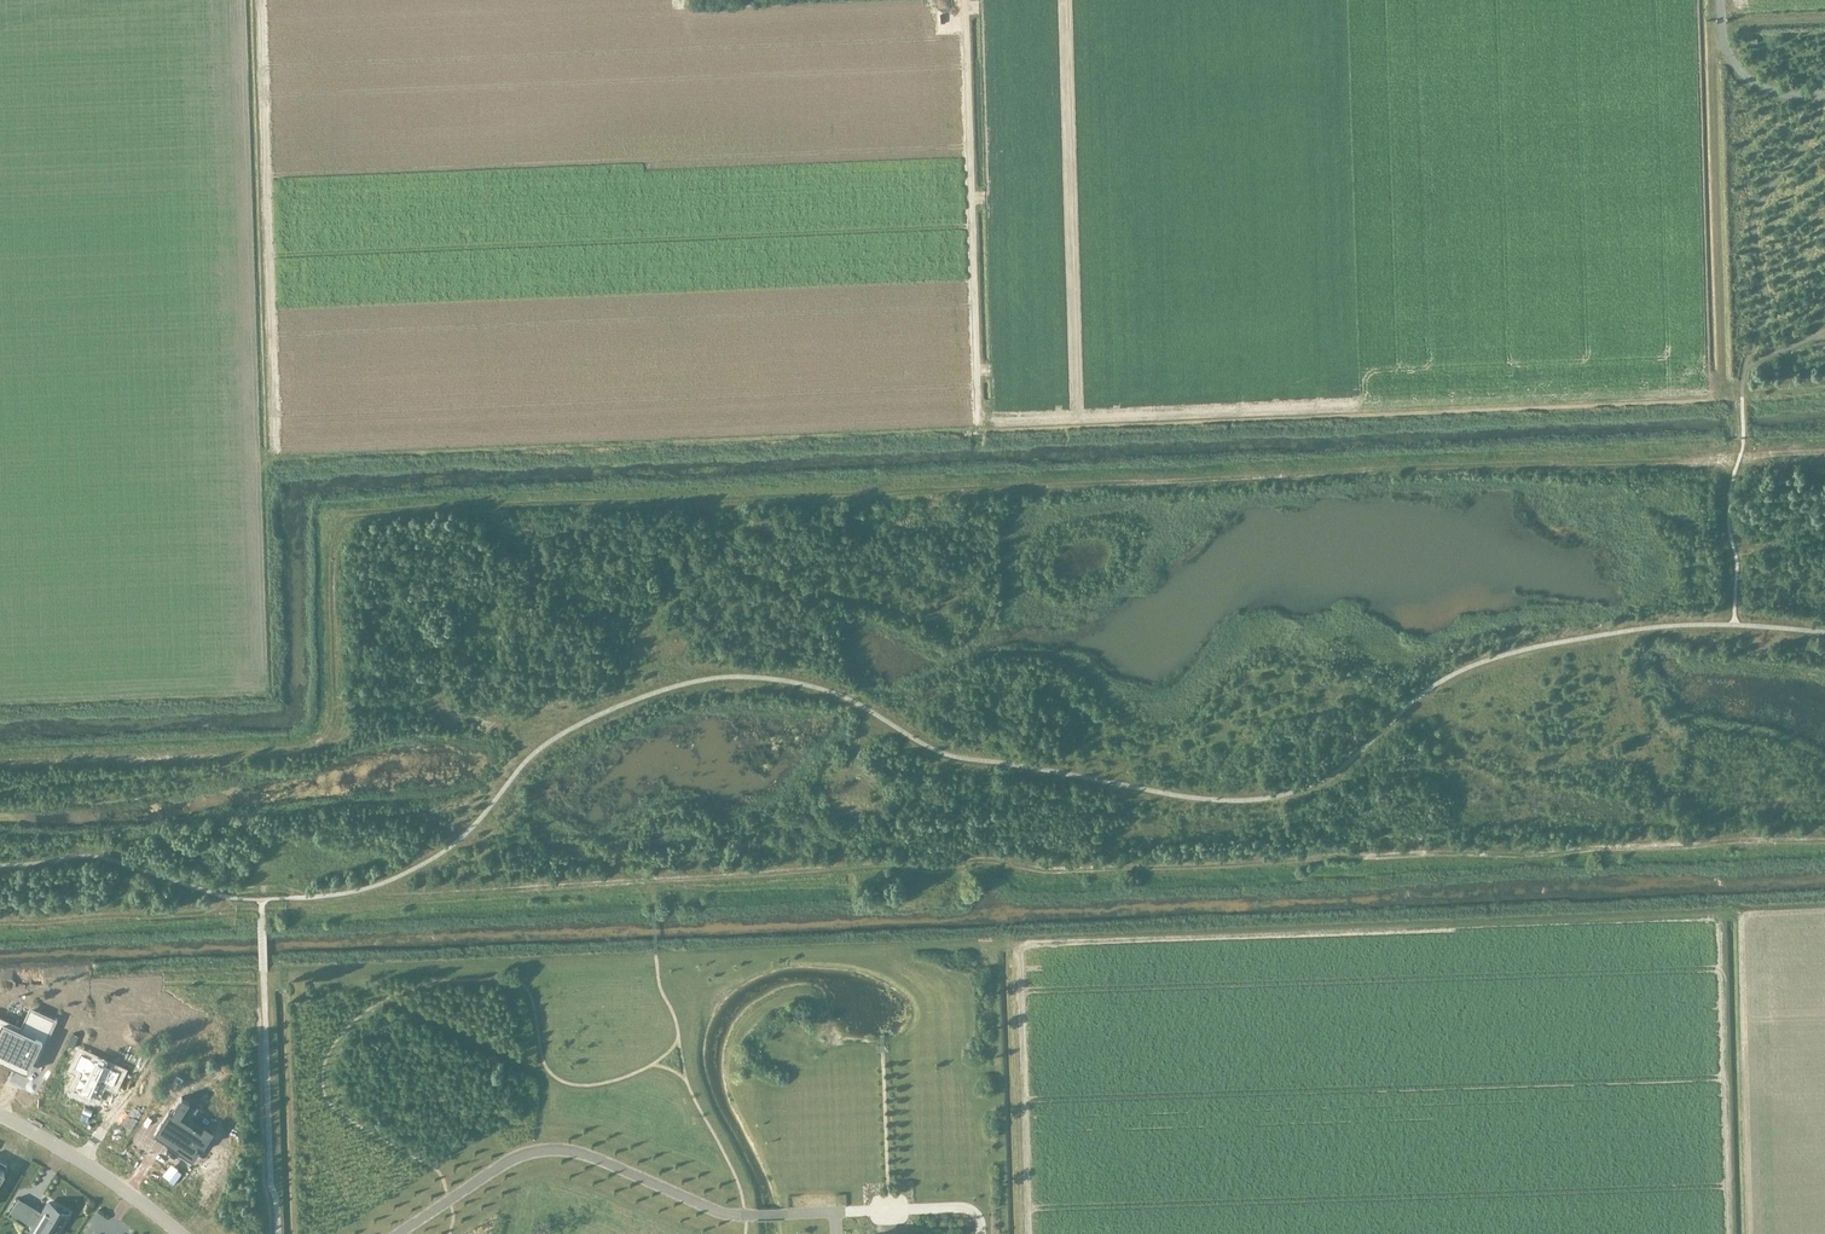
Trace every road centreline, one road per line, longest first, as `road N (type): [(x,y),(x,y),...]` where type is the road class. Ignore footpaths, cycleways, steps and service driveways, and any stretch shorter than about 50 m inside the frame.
road 1 (track): [(1697,461),(347,513),(334,524),(332,545),(336,702),(322,738),(284,750),(0,763)]
road 2 (track): [(1824,839),(1056,869),(993,862),(841,867),(307,908)]
road 3 (track): [(697,499),(730,561),(791,595),(865,601),(936,628),(973,688),(1052,689),(1155,749),(1192,733),(1255,673),(1279,672),(1387,708),(1500,773),(1579,768),(1684,844),(1824,821)]
road 4 (track): [(1724,43),(1713,52),(1713,69),(1725,392),(1799,389)]
road 5 (track): [(416,896),(479,854),(490,794),(521,747),(519,732),(489,721),(336,702)]
road 6 (track): [(0,791),(186,776),(254,752)]
road 7 (track): [(216,912),(0,921)]
road 8 (unclassified): [(0,1116),(86,1164),(180,1233)]
road 9 (track): [(1697,461),(1824,455)]

